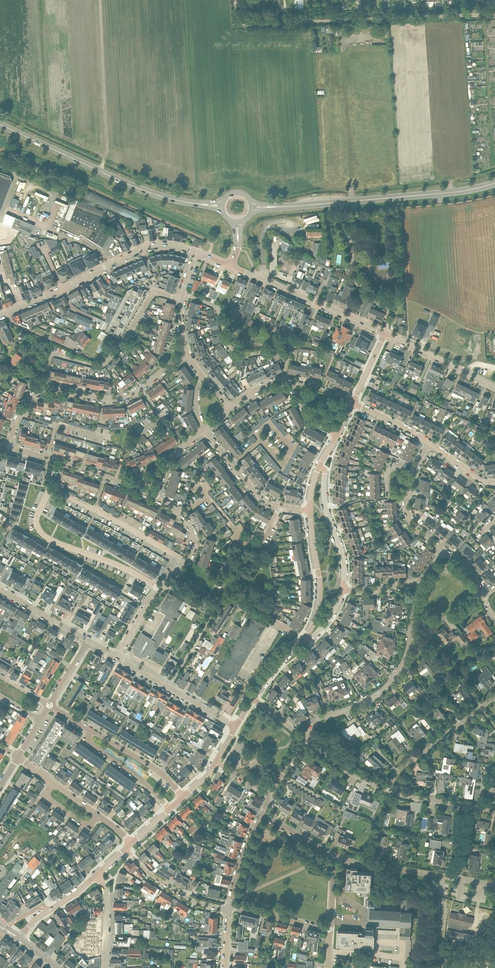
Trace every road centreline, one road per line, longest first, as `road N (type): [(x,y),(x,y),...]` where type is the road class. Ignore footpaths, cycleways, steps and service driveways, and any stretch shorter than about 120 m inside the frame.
road 1 (secondary): [(273,207),(494,183)]
road 2 (secondary): [(200,204),(123,182),(0,125)]
road 3 (residential): [(198,252),(147,246),(0,315)]
road 4 (residential): [(54,459),(37,518),(43,535),(158,588)]
road 5 (residential): [(181,300),(154,294),(101,367),(52,356),(45,391)]
road 6 (track): [(353,201),(339,20)]
road 7 (residential): [(306,740),(318,720),(391,681),(414,617)]
road 8 (residential): [(385,333),(231,266)]
road 9 (residential): [(45,391),(117,399),(189,355)]
road 10 (residential): [(236,726),(116,657)]
road 11 (residential): [(310,510),(265,499),(204,430)]
road 12 (residential): [(301,640),(319,599),(310,510)]
road 13 (residential): [(389,791),(400,769),(480,708)]
road 14 (residential): [(343,589),(320,466)]
road 15 (unclassified): [(126,848),(147,872),(196,902),(229,910)]
road 16 (residential): [(156,497),(182,516),(194,540),(186,561),(158,588)]
road 17 (unclassified): [(454,879),(336,857)]

